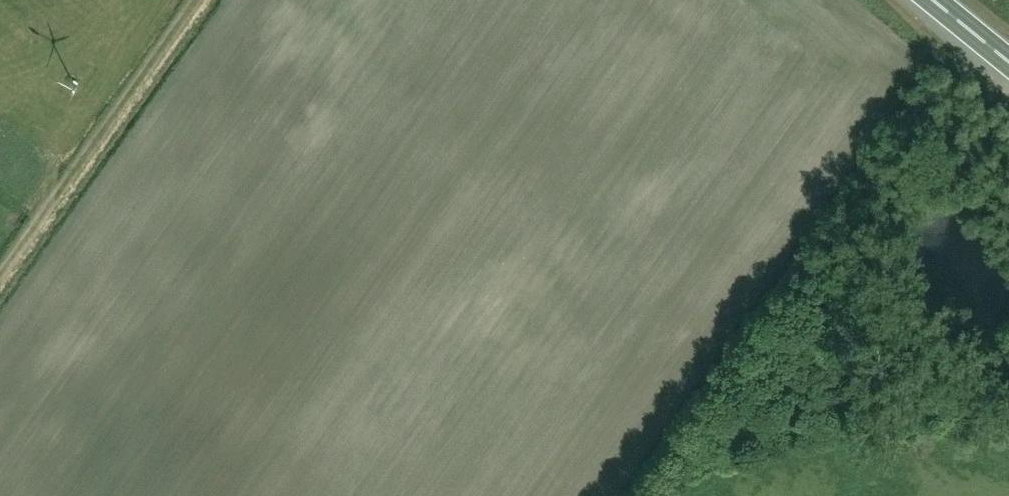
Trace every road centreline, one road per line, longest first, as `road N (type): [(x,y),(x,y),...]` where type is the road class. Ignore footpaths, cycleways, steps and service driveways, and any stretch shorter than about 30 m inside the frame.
road 1 (track): [(199,0),(0,283)]

